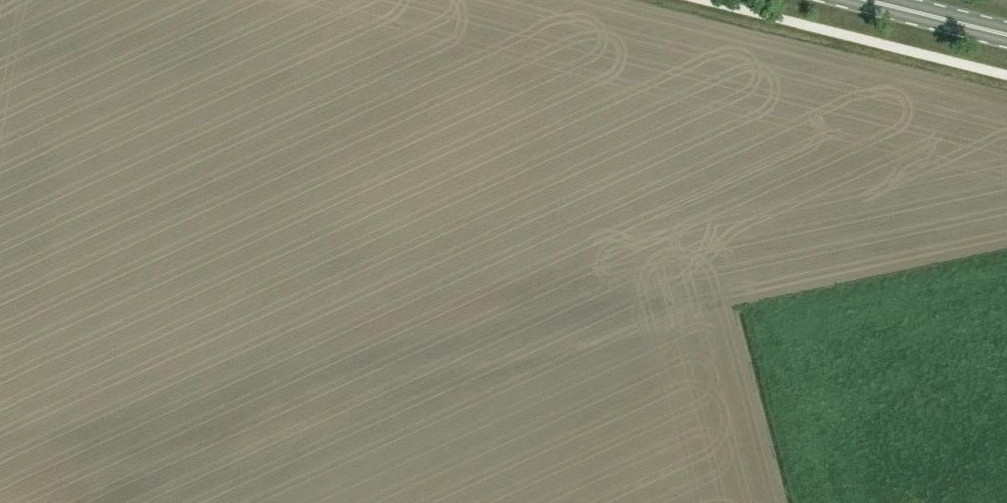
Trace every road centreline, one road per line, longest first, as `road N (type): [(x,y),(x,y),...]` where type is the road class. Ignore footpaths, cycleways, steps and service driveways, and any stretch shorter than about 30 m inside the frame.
road 1 (secondary): [(1006,37),(858,0)]

